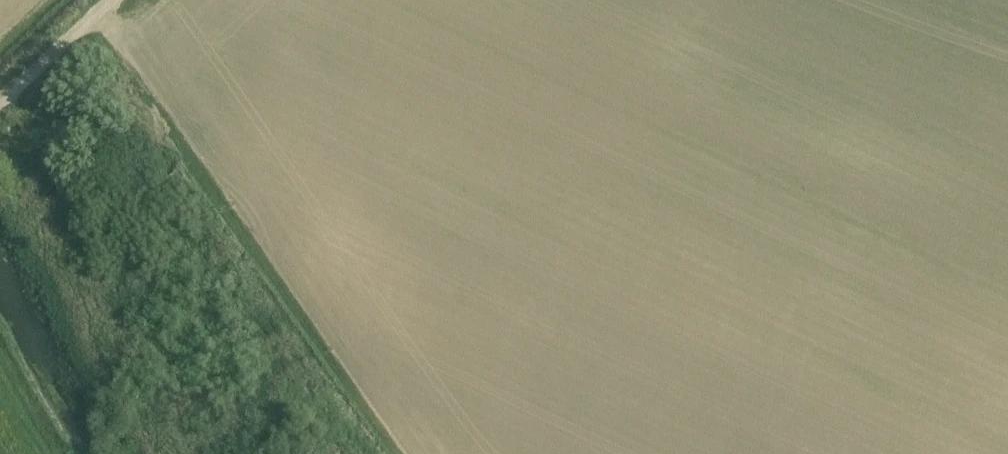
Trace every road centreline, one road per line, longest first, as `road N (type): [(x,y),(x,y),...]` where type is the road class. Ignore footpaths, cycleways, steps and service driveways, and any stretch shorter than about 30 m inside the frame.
road 1 (track): [(0,103),(110,0)]

